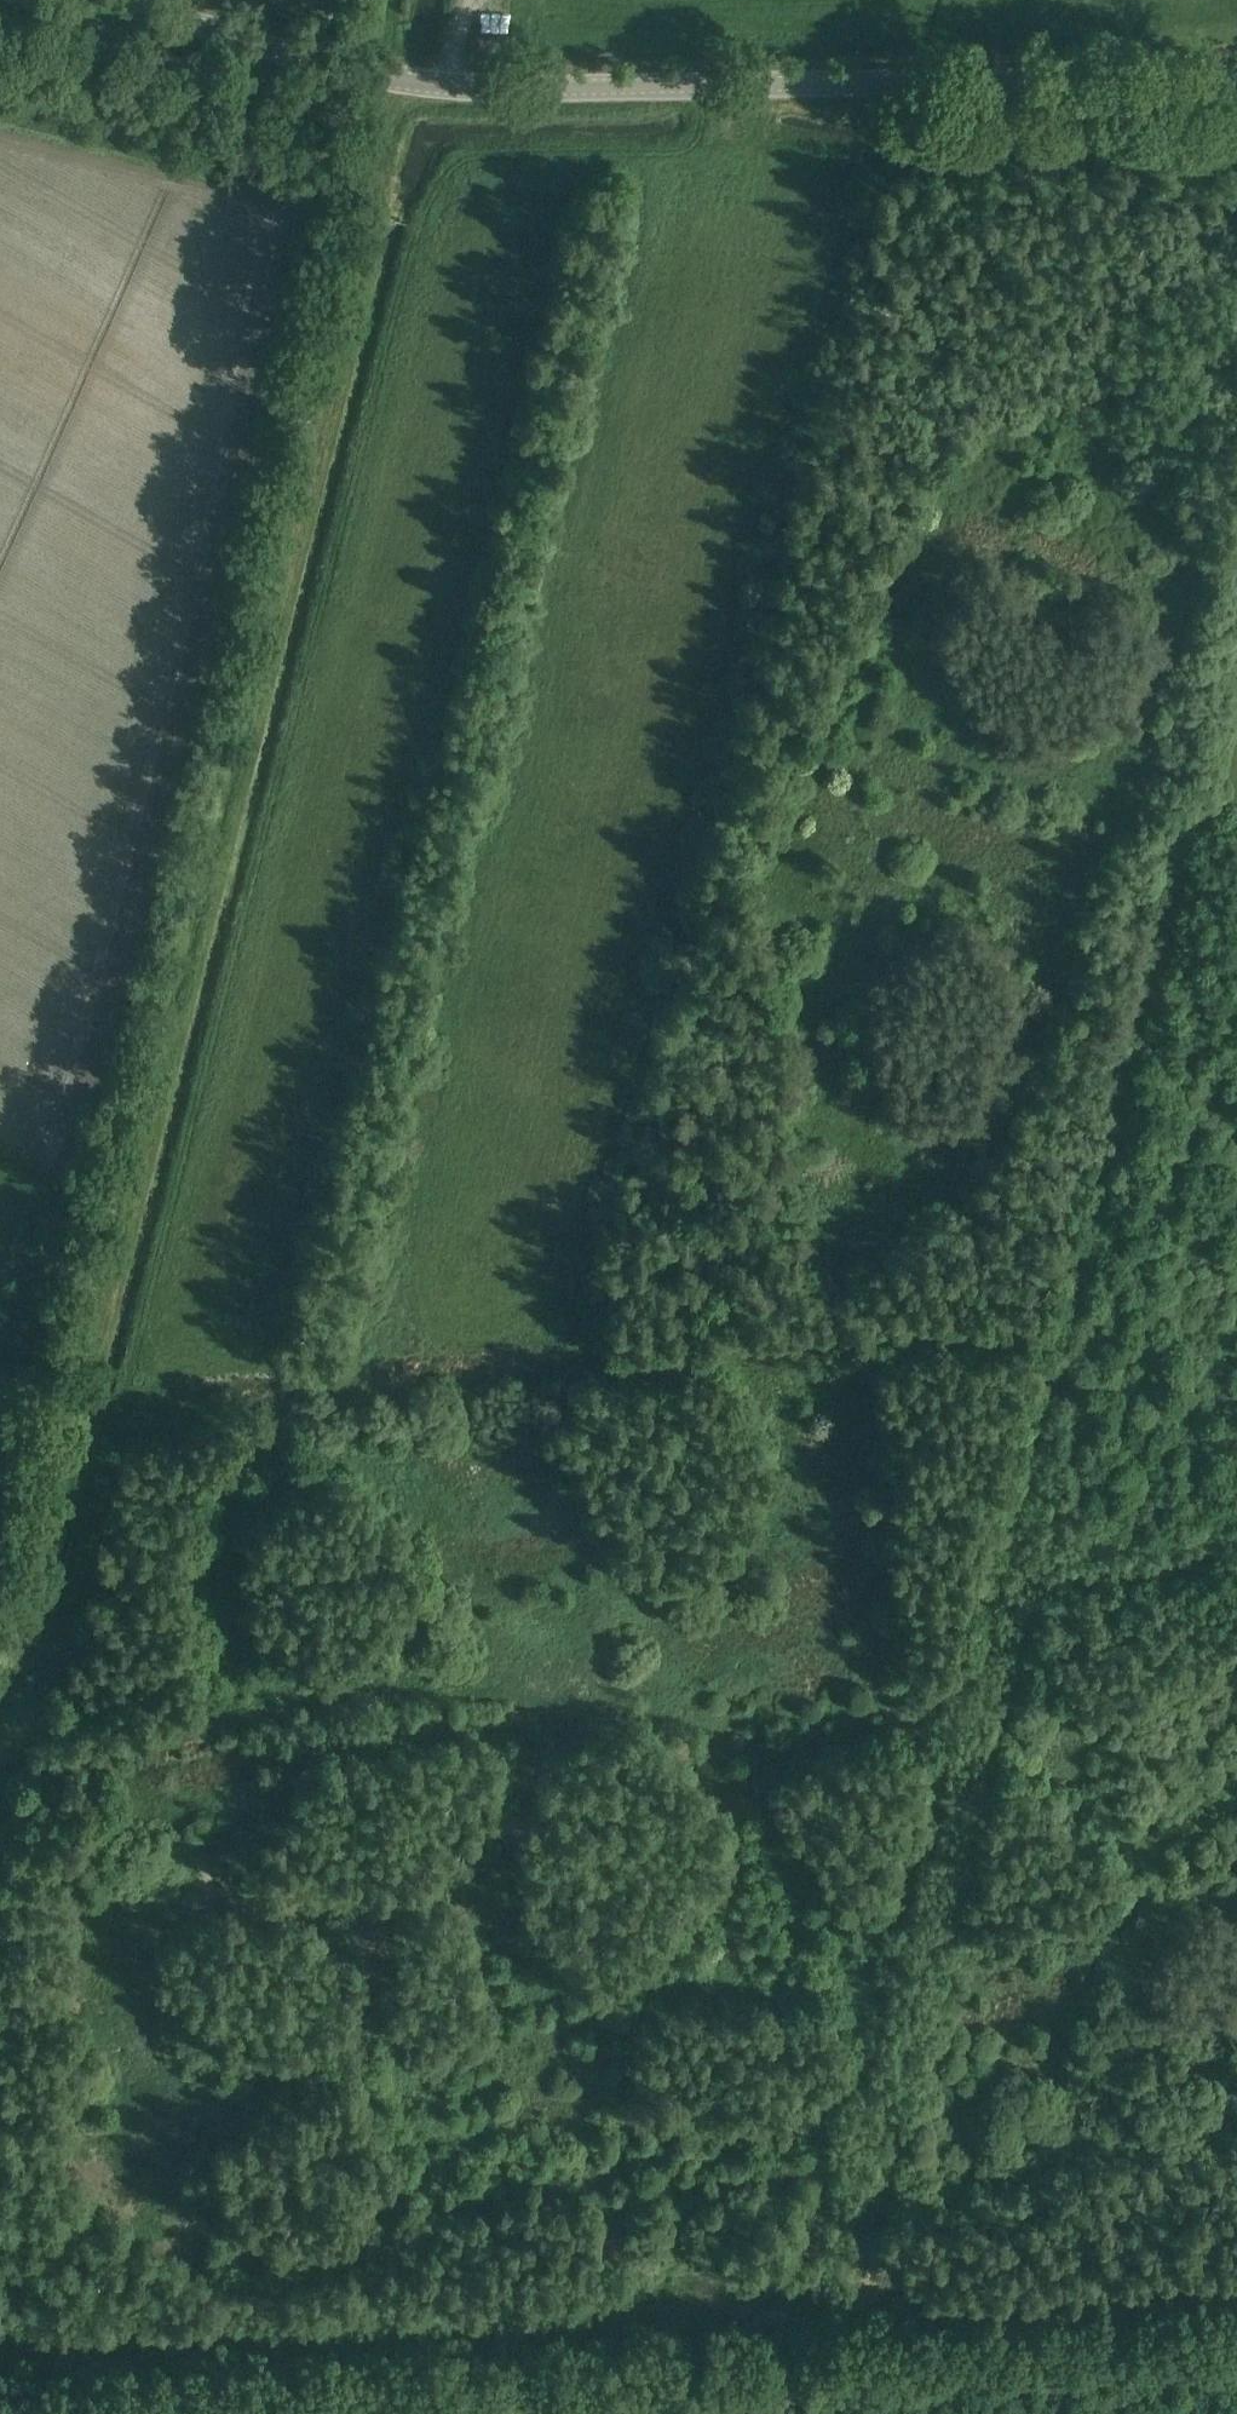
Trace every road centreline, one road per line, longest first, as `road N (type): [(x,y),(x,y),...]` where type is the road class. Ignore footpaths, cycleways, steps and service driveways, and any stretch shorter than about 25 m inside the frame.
road 1 (tertiary): [(410,82),(495,88),(1236,77)]
road 2 (tertiary): [(410,82),(267,49),(142,0)]

